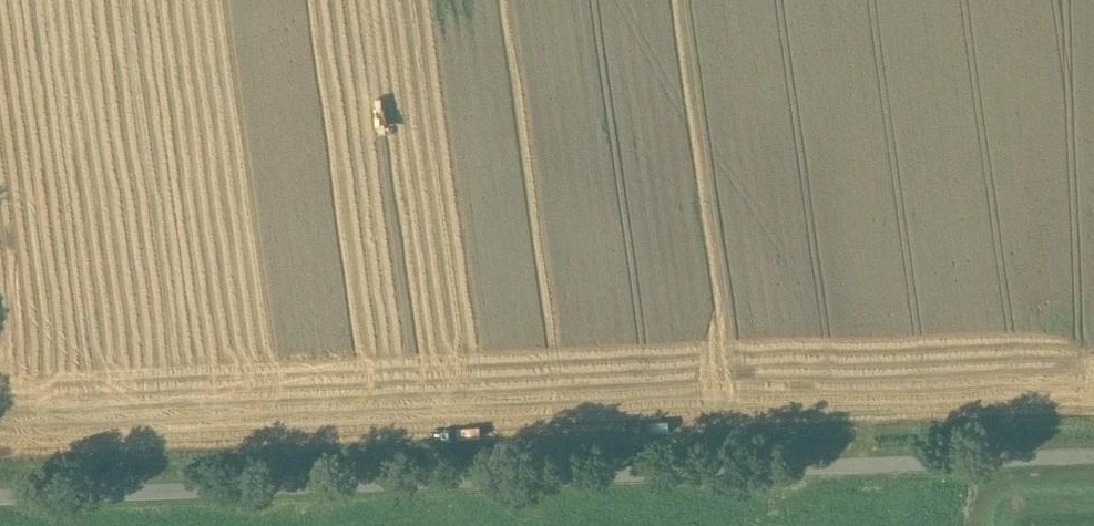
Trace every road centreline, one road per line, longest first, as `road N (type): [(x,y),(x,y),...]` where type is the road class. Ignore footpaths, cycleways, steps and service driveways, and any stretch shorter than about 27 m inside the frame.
road 1 (residential): [(1093,456),(0,498)]

